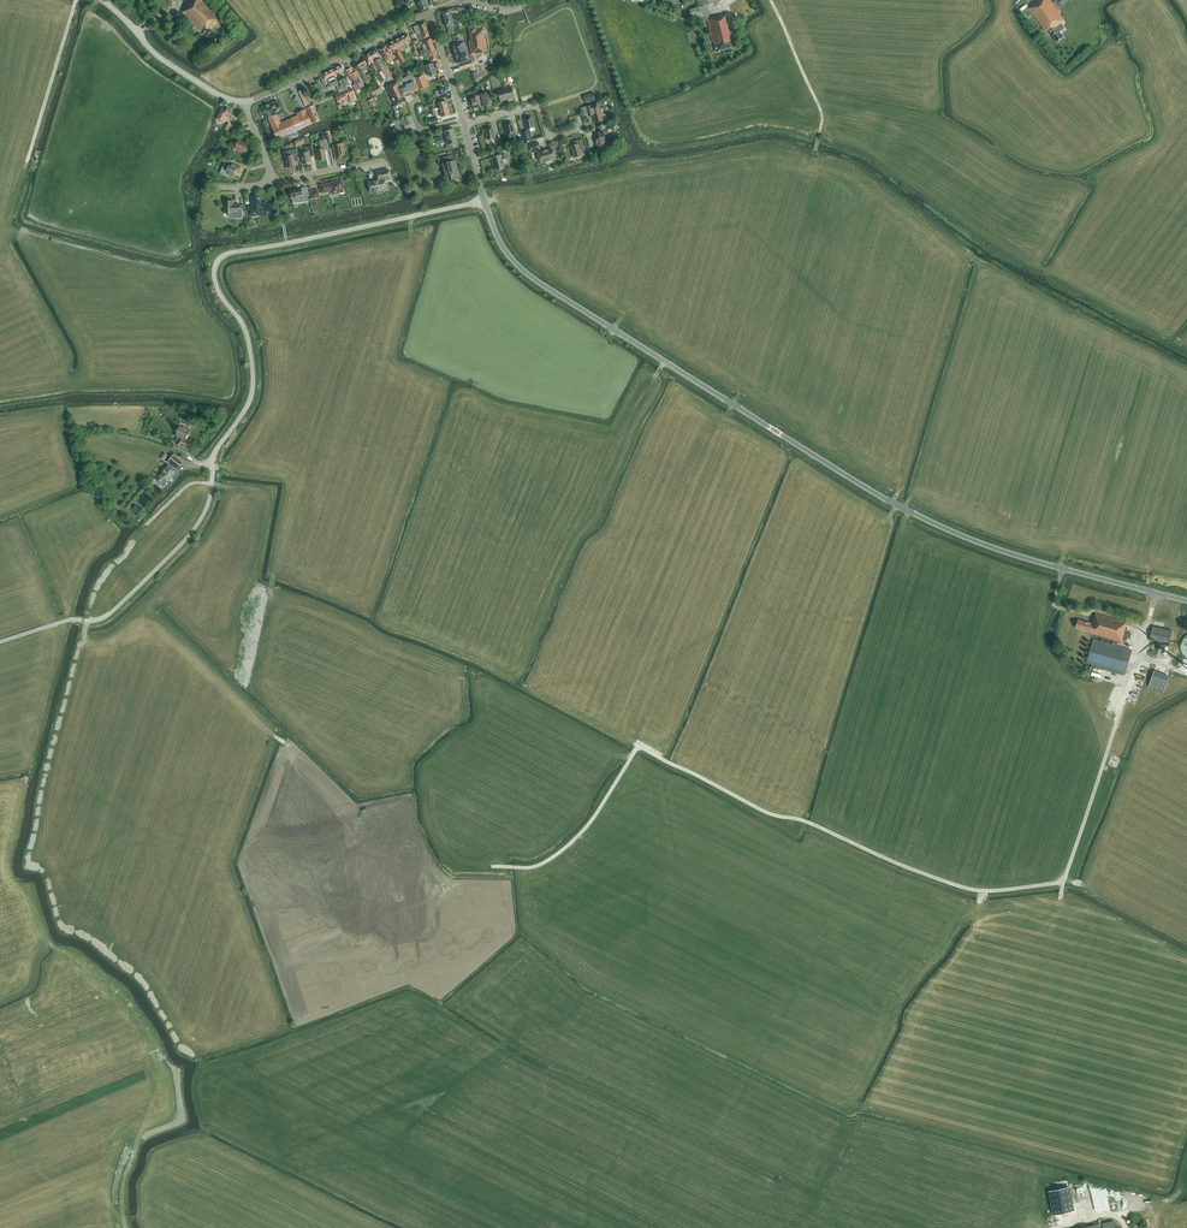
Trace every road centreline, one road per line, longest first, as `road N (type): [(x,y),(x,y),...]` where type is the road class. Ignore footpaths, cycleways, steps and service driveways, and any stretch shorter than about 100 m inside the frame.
road 1 (track): [(1128,687),(1068,870),(1056,883),(964,887),(763,811),(642,747),(583,831),(548,860),(433,871)]
road 2 (tertiary): [(1186,600),(1001,551),(864,487),(540,283),(501,243),(485,201)]
road 3 (unclassified): [(212,487),(216,449),(253,384),(250,346),(218,289),(217,262),(485,201)]
road 4 (unclassified): [(245,101),(429,13)]
road 5 (unclassified): [(103,0),(165,62),(245,101)]
road 6 (track): [(75,0),(26,167)]
road 7 (residential): [(464,124),(535,106),(548,136),(578,126)]

